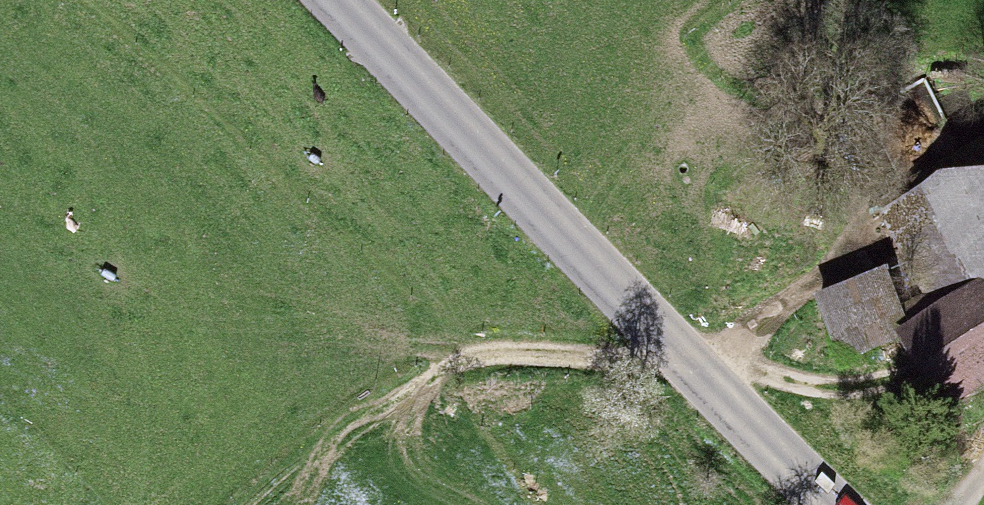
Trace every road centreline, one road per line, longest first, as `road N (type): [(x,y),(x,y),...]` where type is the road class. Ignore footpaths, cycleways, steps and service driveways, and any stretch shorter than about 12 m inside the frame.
road 1 (unclassified): [(833,504),(338,0)]
road 2 (track): [(254,504),(454,379),(512,358),(658,328)]
road 3 (track): [(908,383),(873,395),(734,406)]

